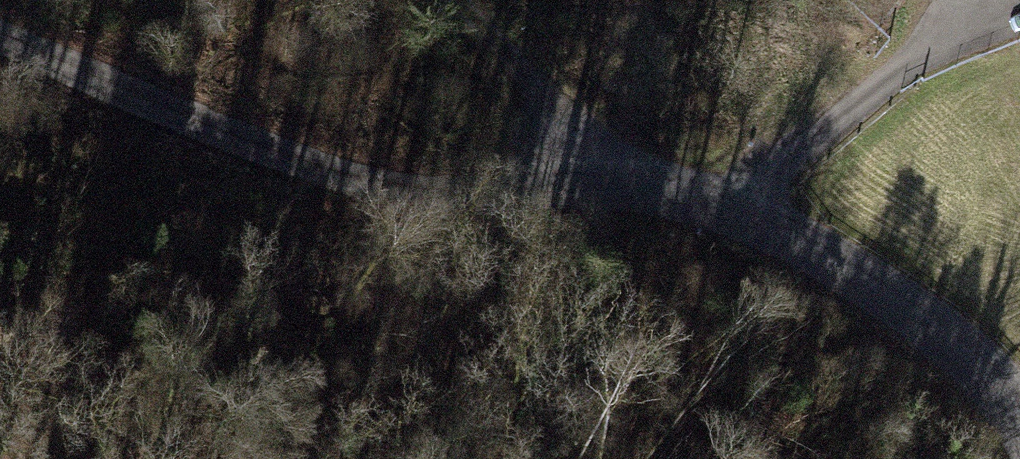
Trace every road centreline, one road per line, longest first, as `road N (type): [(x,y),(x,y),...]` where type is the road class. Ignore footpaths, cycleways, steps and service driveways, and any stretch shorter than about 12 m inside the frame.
road 1 (residential): [(1019,415),(950,340),(775,234),(629,195),(405,190),(330,178),(0,39)]
road 2 (track): [(441,0),(535,96),(573,193)]

